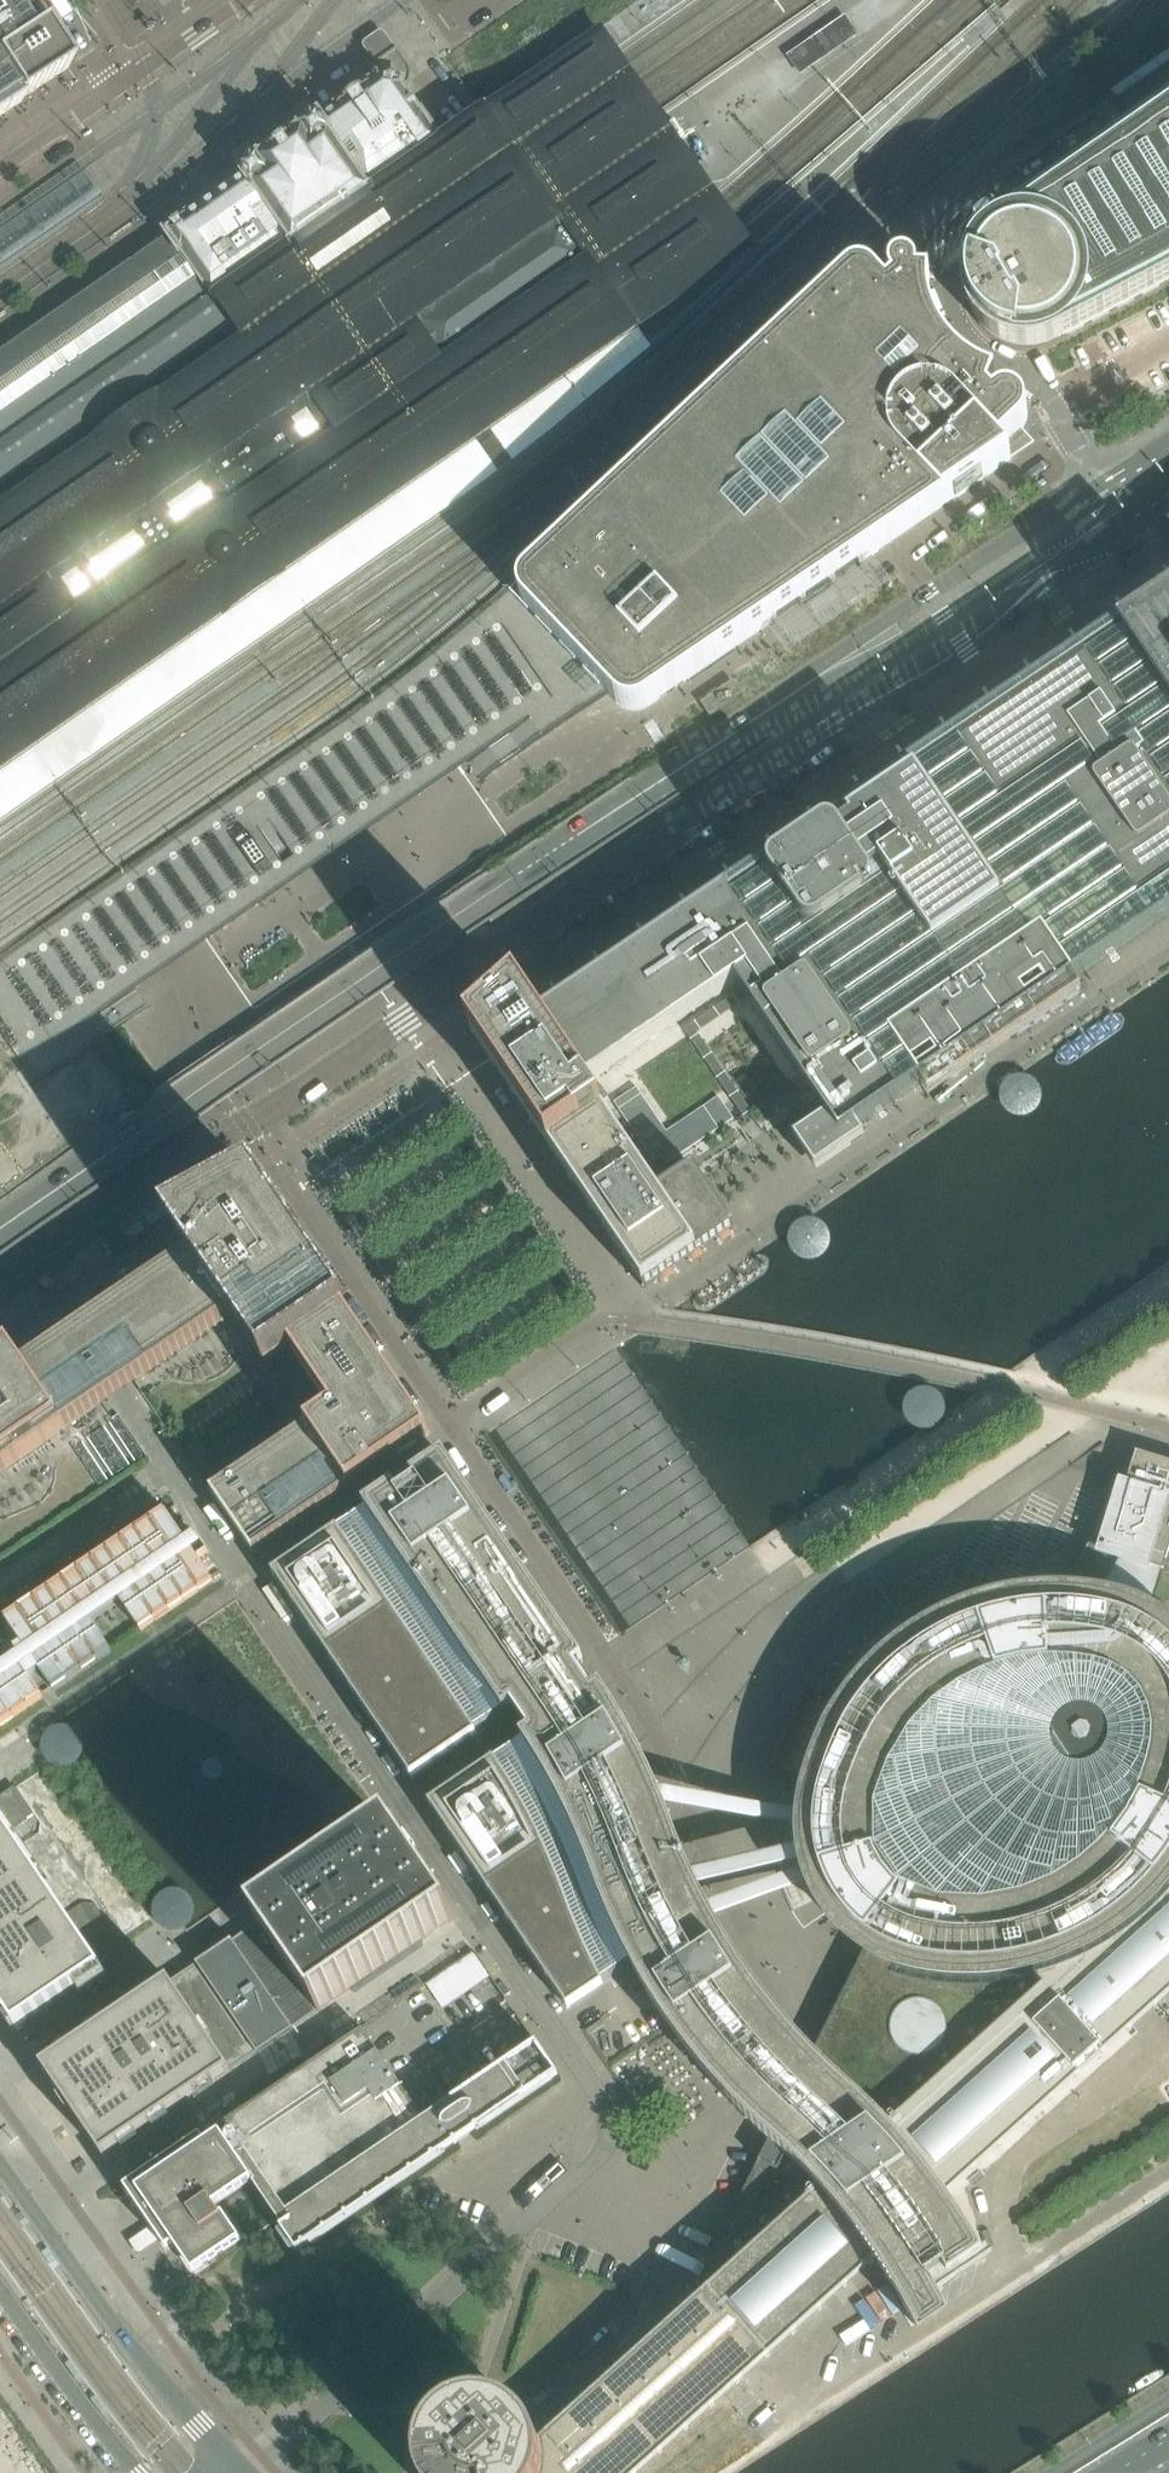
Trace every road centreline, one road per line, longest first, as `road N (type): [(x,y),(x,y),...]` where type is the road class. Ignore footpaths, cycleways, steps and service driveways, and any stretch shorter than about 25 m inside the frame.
road 1 (tertiary): [(0,1232),(822,675)]
road 2 (unclassified): [(973,642),(180,1175)]
road 3 (tertiary): [(244,2470),(113,2319),(0,2163)]
road 4 (tertiary): [(1129,475),(898,613),(822,675)]
road 5 (tertiary): [(822,675),(1031,574)]
road 6 (tertiary): [(0,2288),(137,2472)]
road 7 (unclassified): [(0,1294),(180,1175)]
road 8 (residential): [(111,90),(244,0)]
road 9 (unclassified): [(973,642),(1088,552)]
road 10 (unclassified): [(1129,475),(1031,574)]
road 11 (residential): [(0,167),(111,90)]
road 12 (secondary): [(1168,2402),(1054,2472)]

